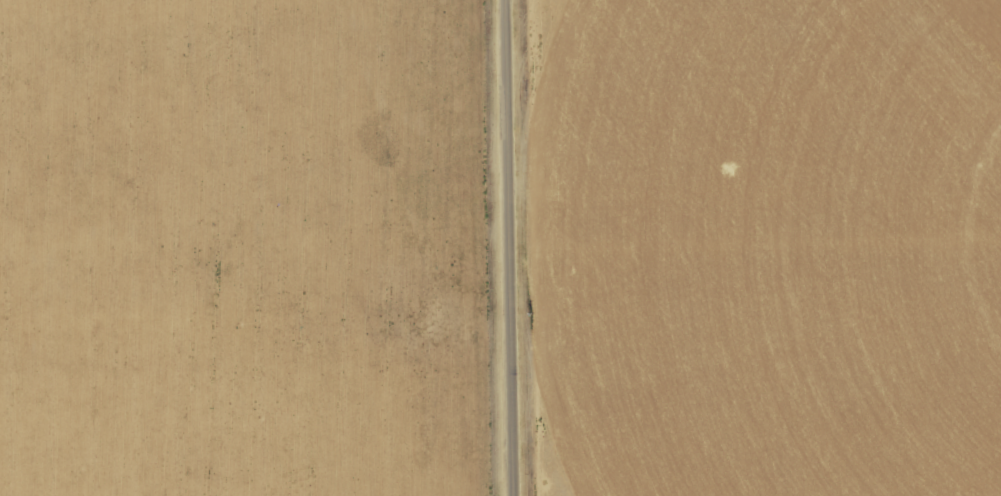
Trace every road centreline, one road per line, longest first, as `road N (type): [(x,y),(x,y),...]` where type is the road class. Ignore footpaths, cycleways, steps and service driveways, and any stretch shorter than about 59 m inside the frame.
road 1 (residential): [(510,495),(503,0)]

